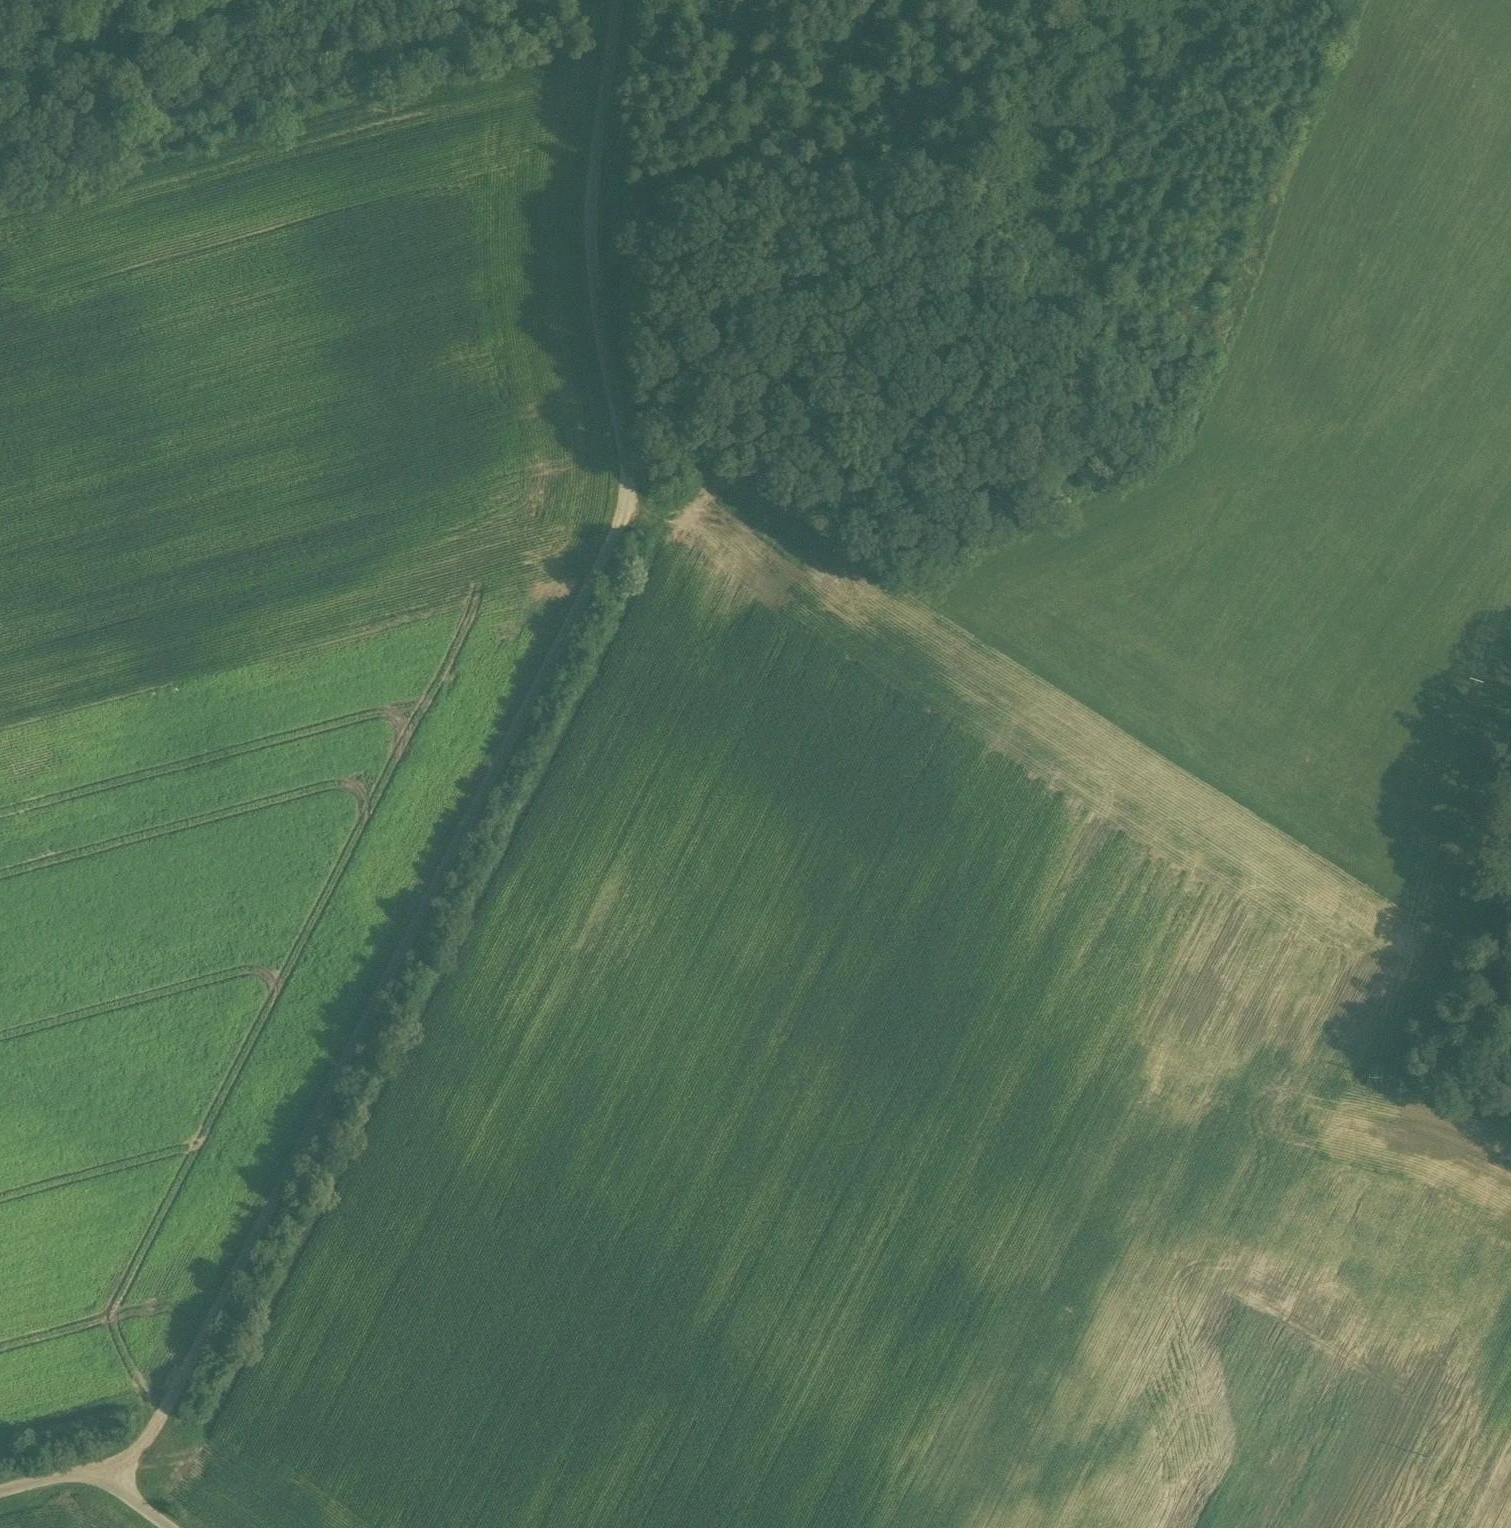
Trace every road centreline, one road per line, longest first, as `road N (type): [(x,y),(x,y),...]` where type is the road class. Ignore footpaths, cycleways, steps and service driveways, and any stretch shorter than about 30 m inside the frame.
road 1 (unclassified): [(617,0),(589,214),(627,503),(123,1476)]
road 2 (unclassified): [(0,1488),(86,1465),(123,1476)]

